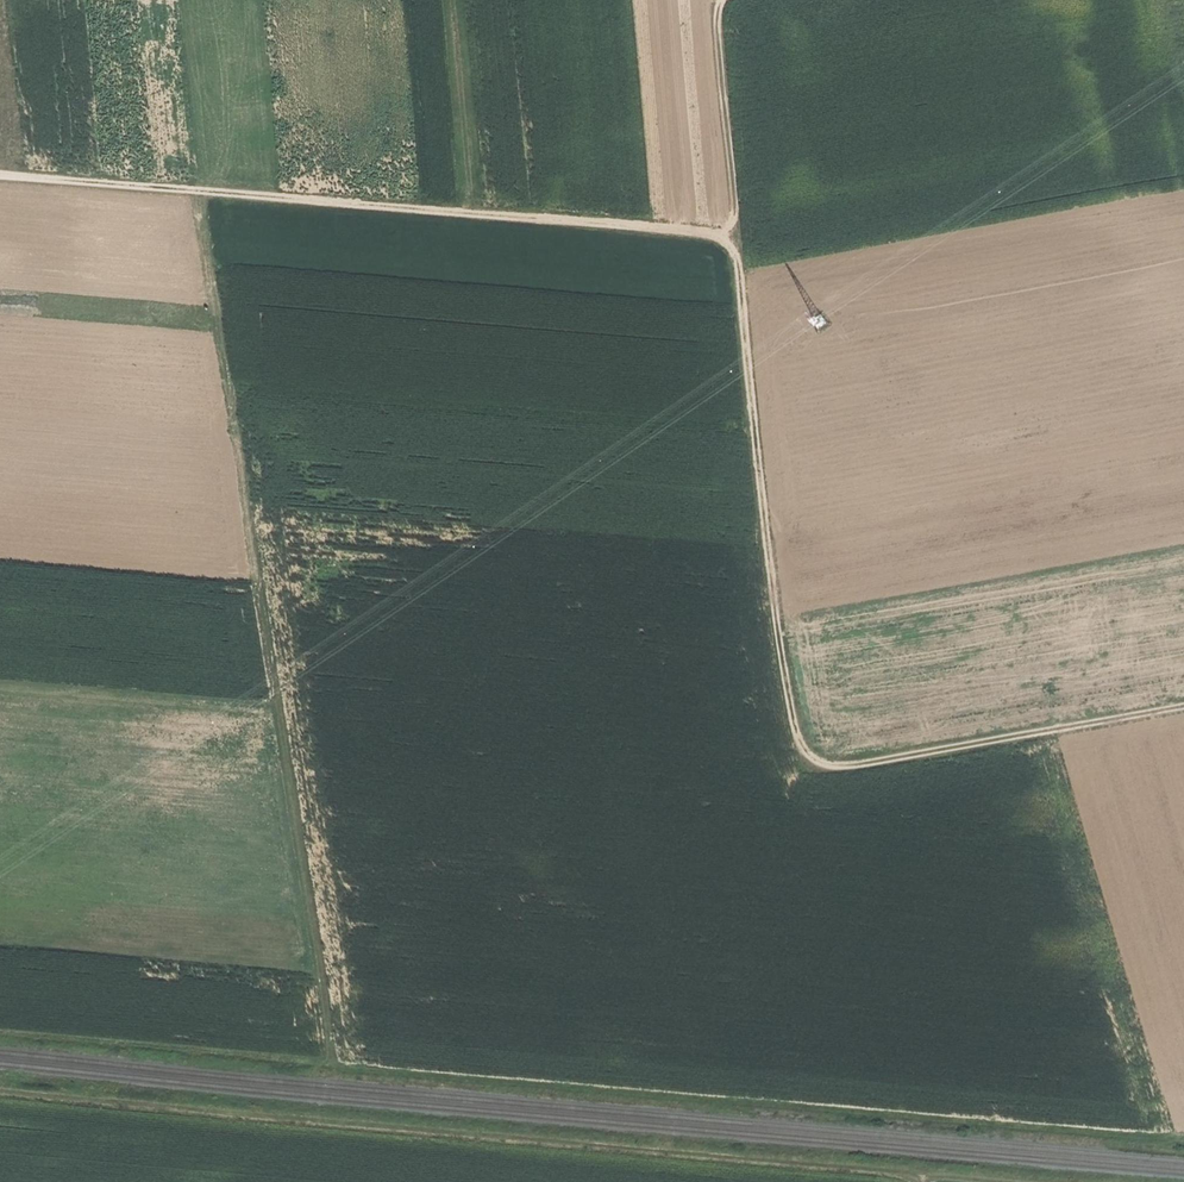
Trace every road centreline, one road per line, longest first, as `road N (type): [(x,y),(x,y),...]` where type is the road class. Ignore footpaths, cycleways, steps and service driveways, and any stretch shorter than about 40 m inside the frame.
road 1 (track): [(0,173),(714,235),(738,261),(778,627),(795,731),(809,756),(855,765),(1183,707)]
road 2 (track): [(924,1173),(0,1089)]
road 3 (track): [(199,190),(336,1063)]
road 4 (track): [(1183,1140),(336,1063)]
road 5 (track): [(714,235),(735,222),(736,207),(718,0)]

